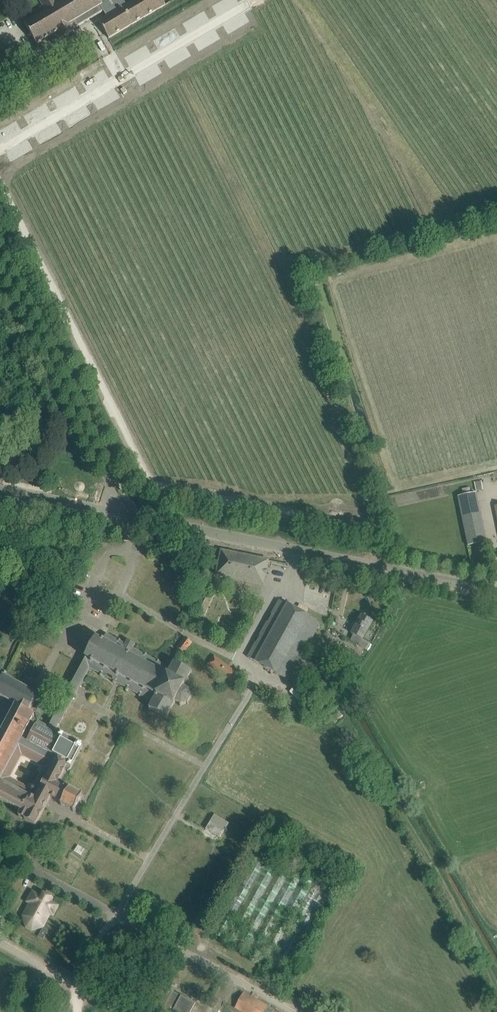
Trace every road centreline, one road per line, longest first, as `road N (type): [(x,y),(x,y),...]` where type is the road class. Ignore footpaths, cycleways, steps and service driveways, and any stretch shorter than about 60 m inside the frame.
road 1 (tertiary): [(496,592),(115,512)]
road 2 (unclassified): [(0,250),(106,477),(115,512)]
road 3 (unclassified): [(121,1011),(0,941)]

